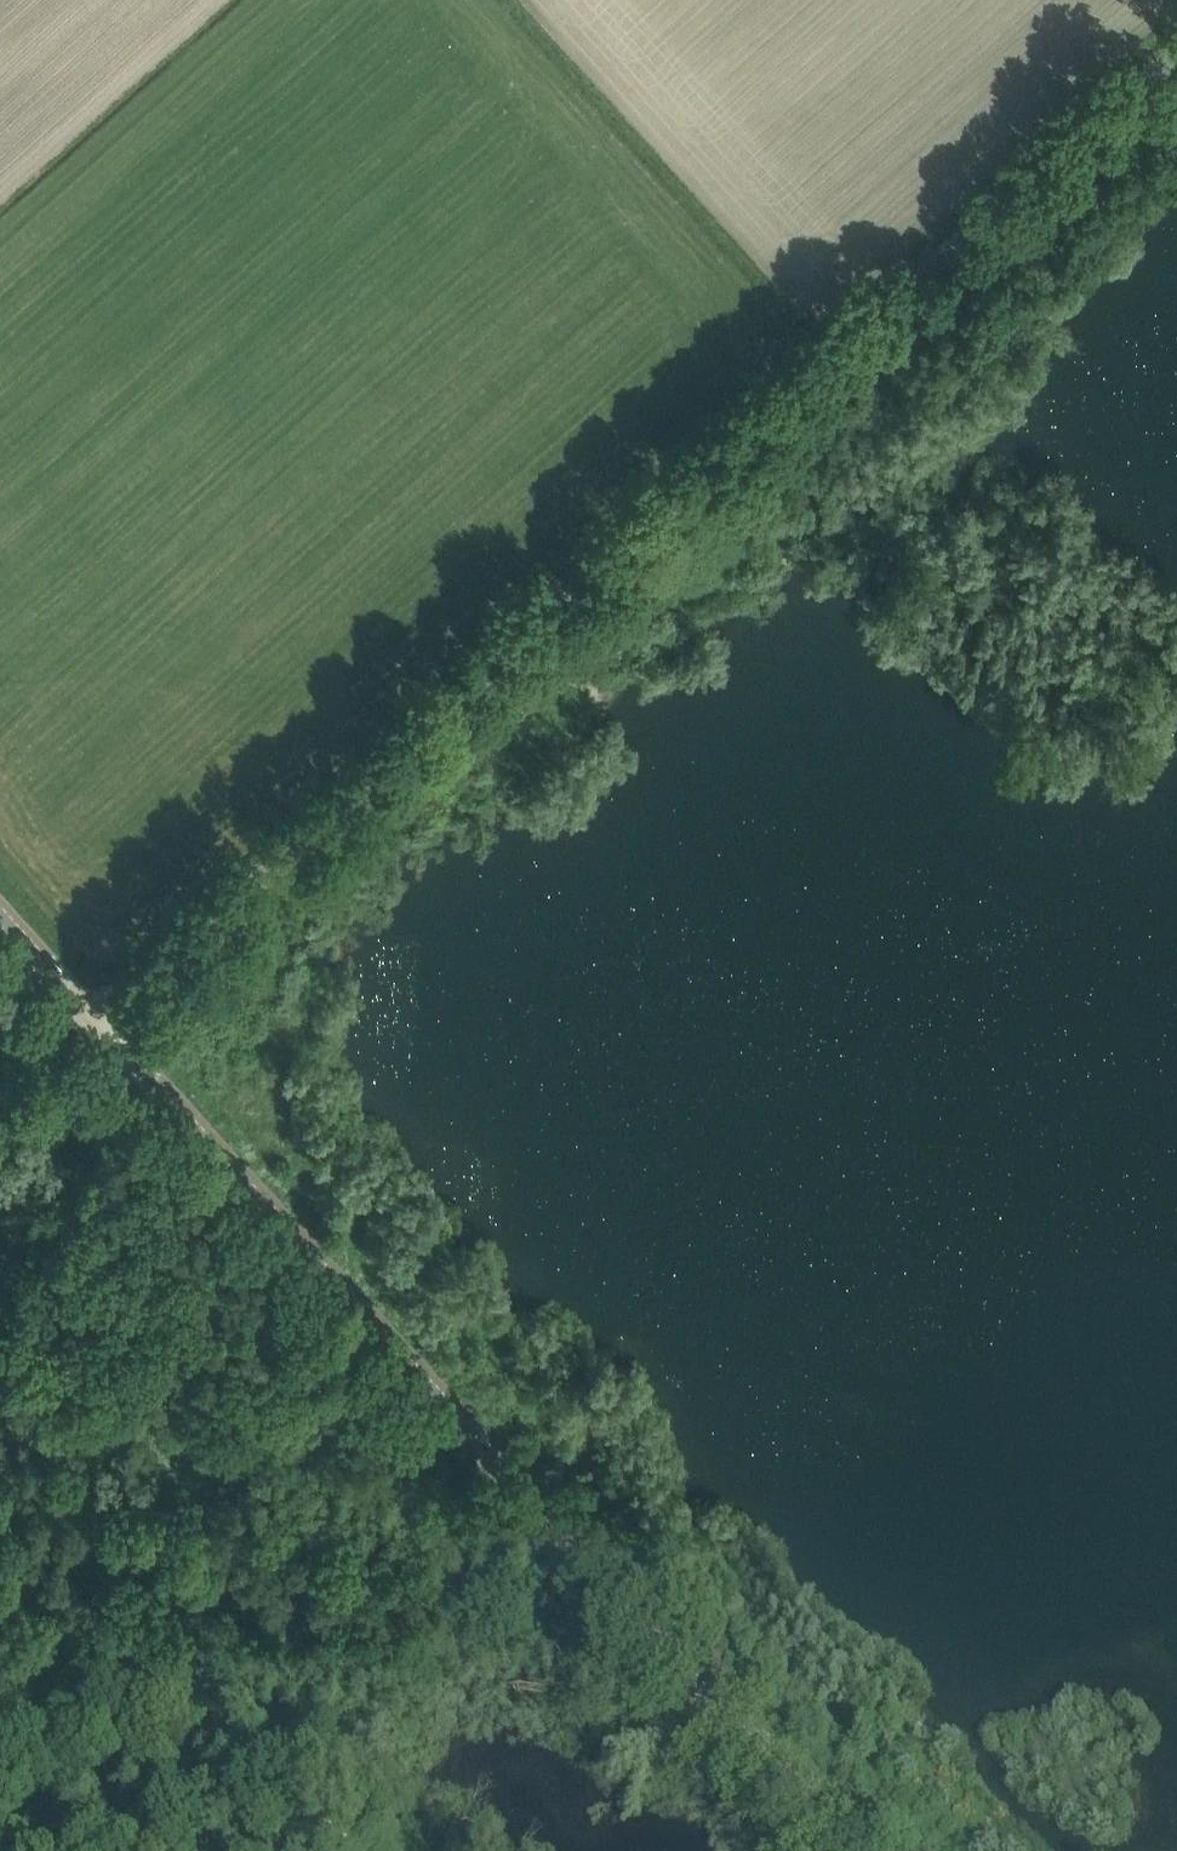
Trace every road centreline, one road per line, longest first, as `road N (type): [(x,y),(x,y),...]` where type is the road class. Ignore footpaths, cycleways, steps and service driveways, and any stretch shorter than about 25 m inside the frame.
road 1 (unclassified): [(96,1023),(1176,54)]
road 2 (unclassified): [(846,1850),(96,1023)]
road 3 (unclassified): [(96,1023),(0,917)]

